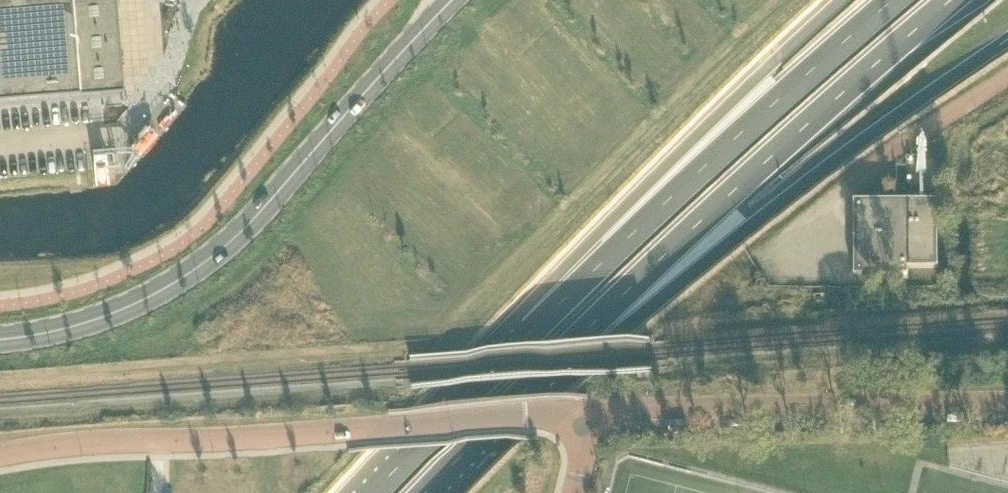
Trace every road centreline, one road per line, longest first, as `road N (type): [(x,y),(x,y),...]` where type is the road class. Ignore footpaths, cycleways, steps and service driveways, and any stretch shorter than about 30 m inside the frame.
road 1 (unclassified): [(592,415),(0,455)]
road 2 (secondary): [(455,0),(212,259),(159,293),(79,326),(0,339)]
road 3 (trunk): [(540,381),(609,344),(840,158),(1007,40)]
road 4 (trunk): [(540,381),(671,250),(954,0)]
road 5 (trunk): [(898,0),(536,330)]
road 6 (trunk): [(844,0),(677,157),(536,330)]
road 7 (unclassified): [(1007,403),(592,415)]
road 8 (trunk): [(536,330),(379,492)]
road 9 (trunk): [(429,492),(540,381)]
road 10 (unclassified): [(1007,77),(906,144)]

